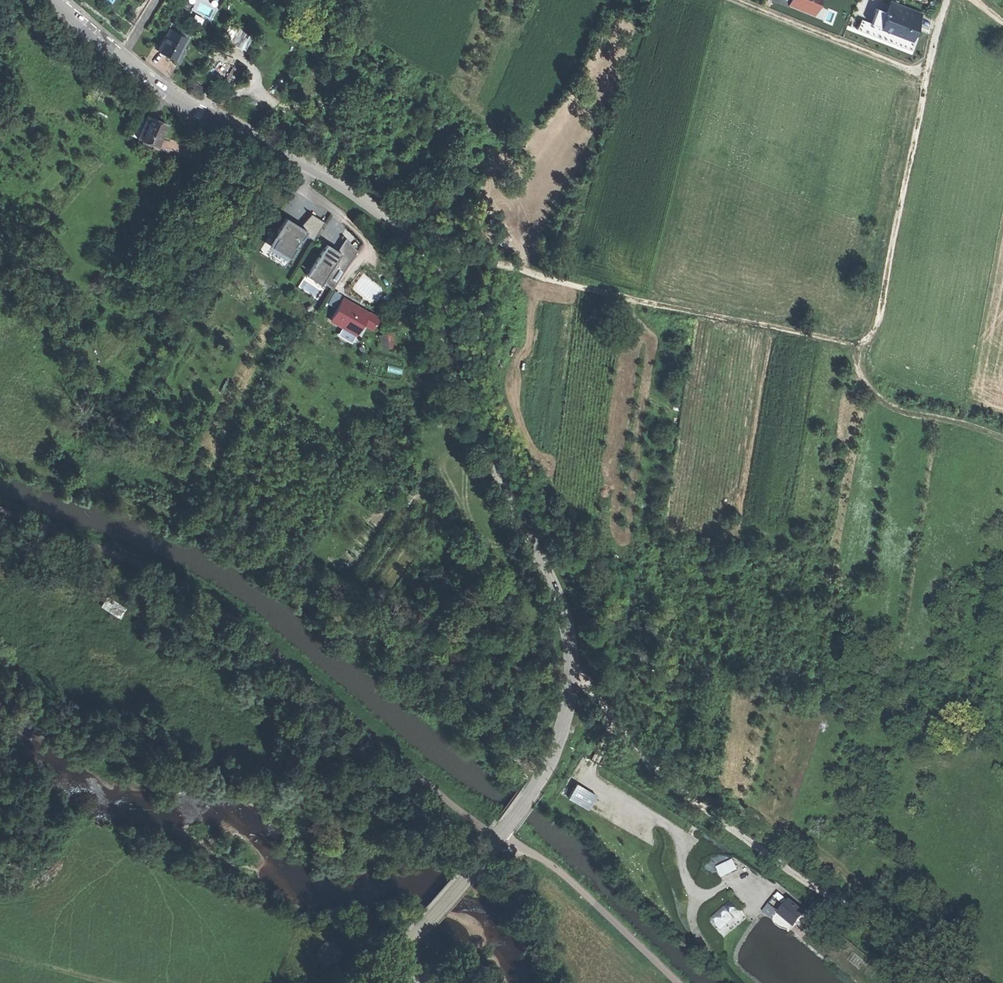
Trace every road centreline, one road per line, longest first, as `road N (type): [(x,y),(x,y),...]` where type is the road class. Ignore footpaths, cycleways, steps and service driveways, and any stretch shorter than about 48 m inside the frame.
road 1 (tertiary): [(377,982),(539,782),(574,710),(580,651),(576,618),(512,467),(454,298),(423,245),(383,212)]
road 2 (track): [(1002,433),(885,406),(859,377),(848,344),(637,303),(513,267),(383,212)]
road 3 (track): [(539,782),(254,561),(0,450)]
road 4 (track): [(578,678),(667,781),(789,869),(974,982)]
road 5 (tertiary): [(50,0),(116,67),(260,157),(383,212)]
road 6 (track): [(848,344),(869,338),(878,323),(945,0)]
road 7 (track): [(930,71),(746,0)]

